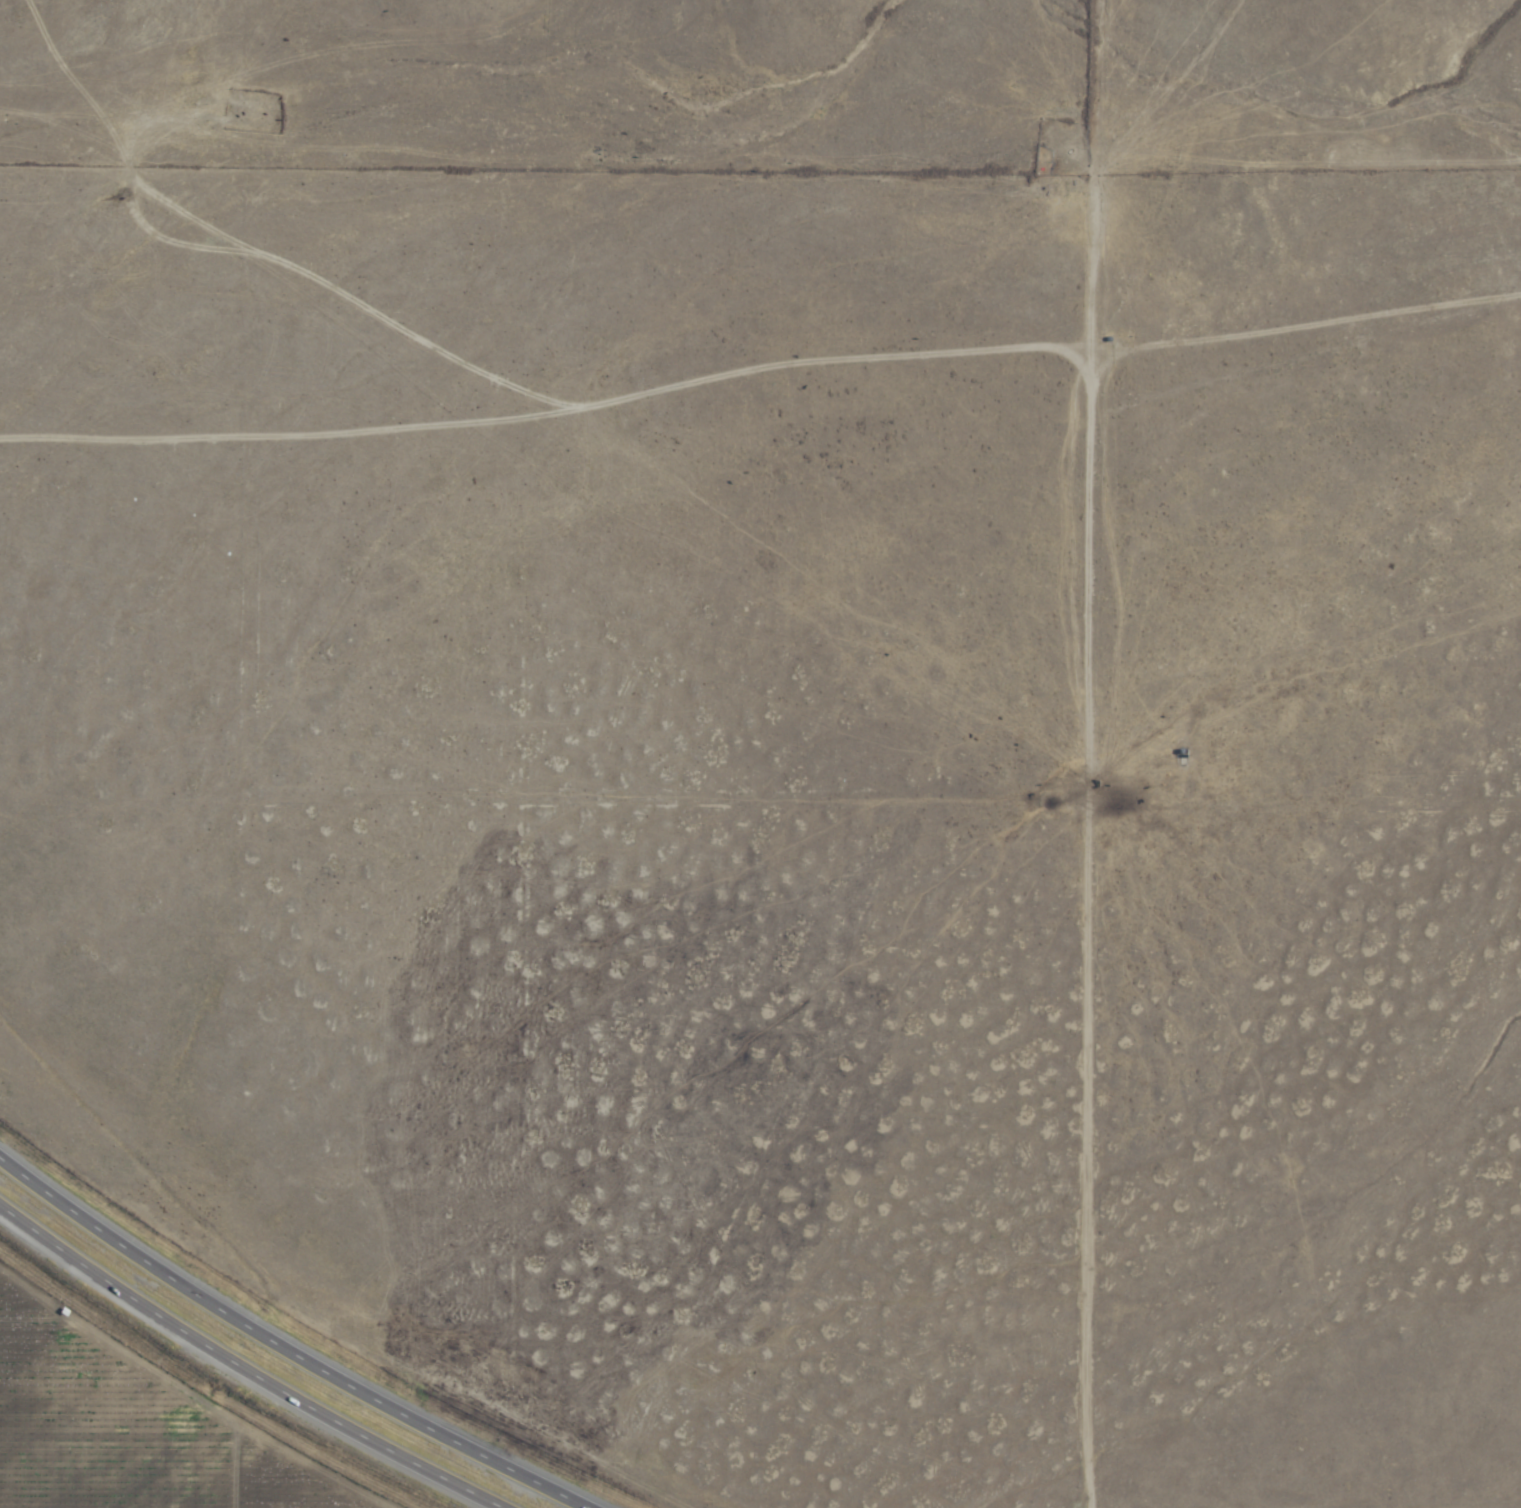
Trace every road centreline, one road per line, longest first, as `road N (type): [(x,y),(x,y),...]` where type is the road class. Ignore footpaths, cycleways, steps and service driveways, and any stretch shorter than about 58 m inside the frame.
road 1 (motorway): [(576,1507),(278,1337),(0,1142)]
road 2 (motorway): [(0,1201),(187,1334),(474,1507)]

